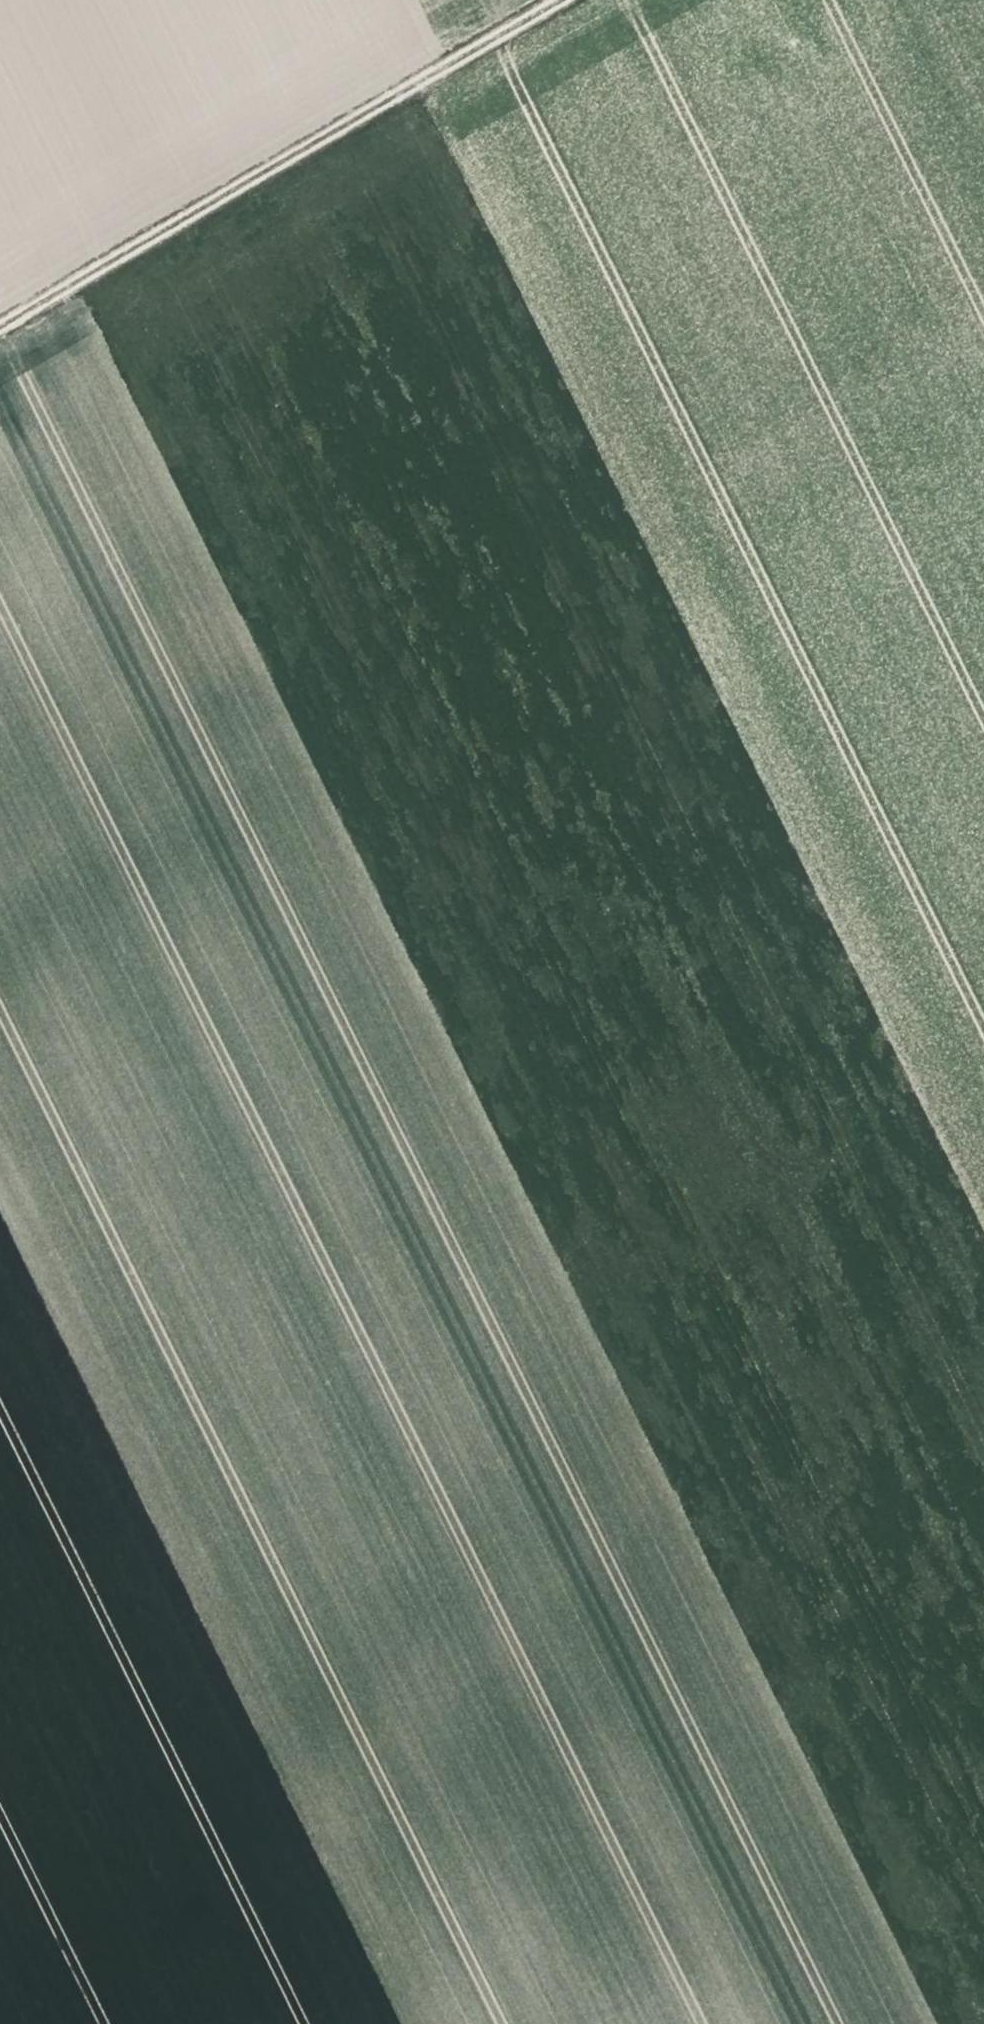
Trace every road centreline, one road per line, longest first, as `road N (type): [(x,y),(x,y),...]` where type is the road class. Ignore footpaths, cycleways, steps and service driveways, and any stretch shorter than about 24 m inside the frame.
road 1 (track): [(553,0),(0,318)]

